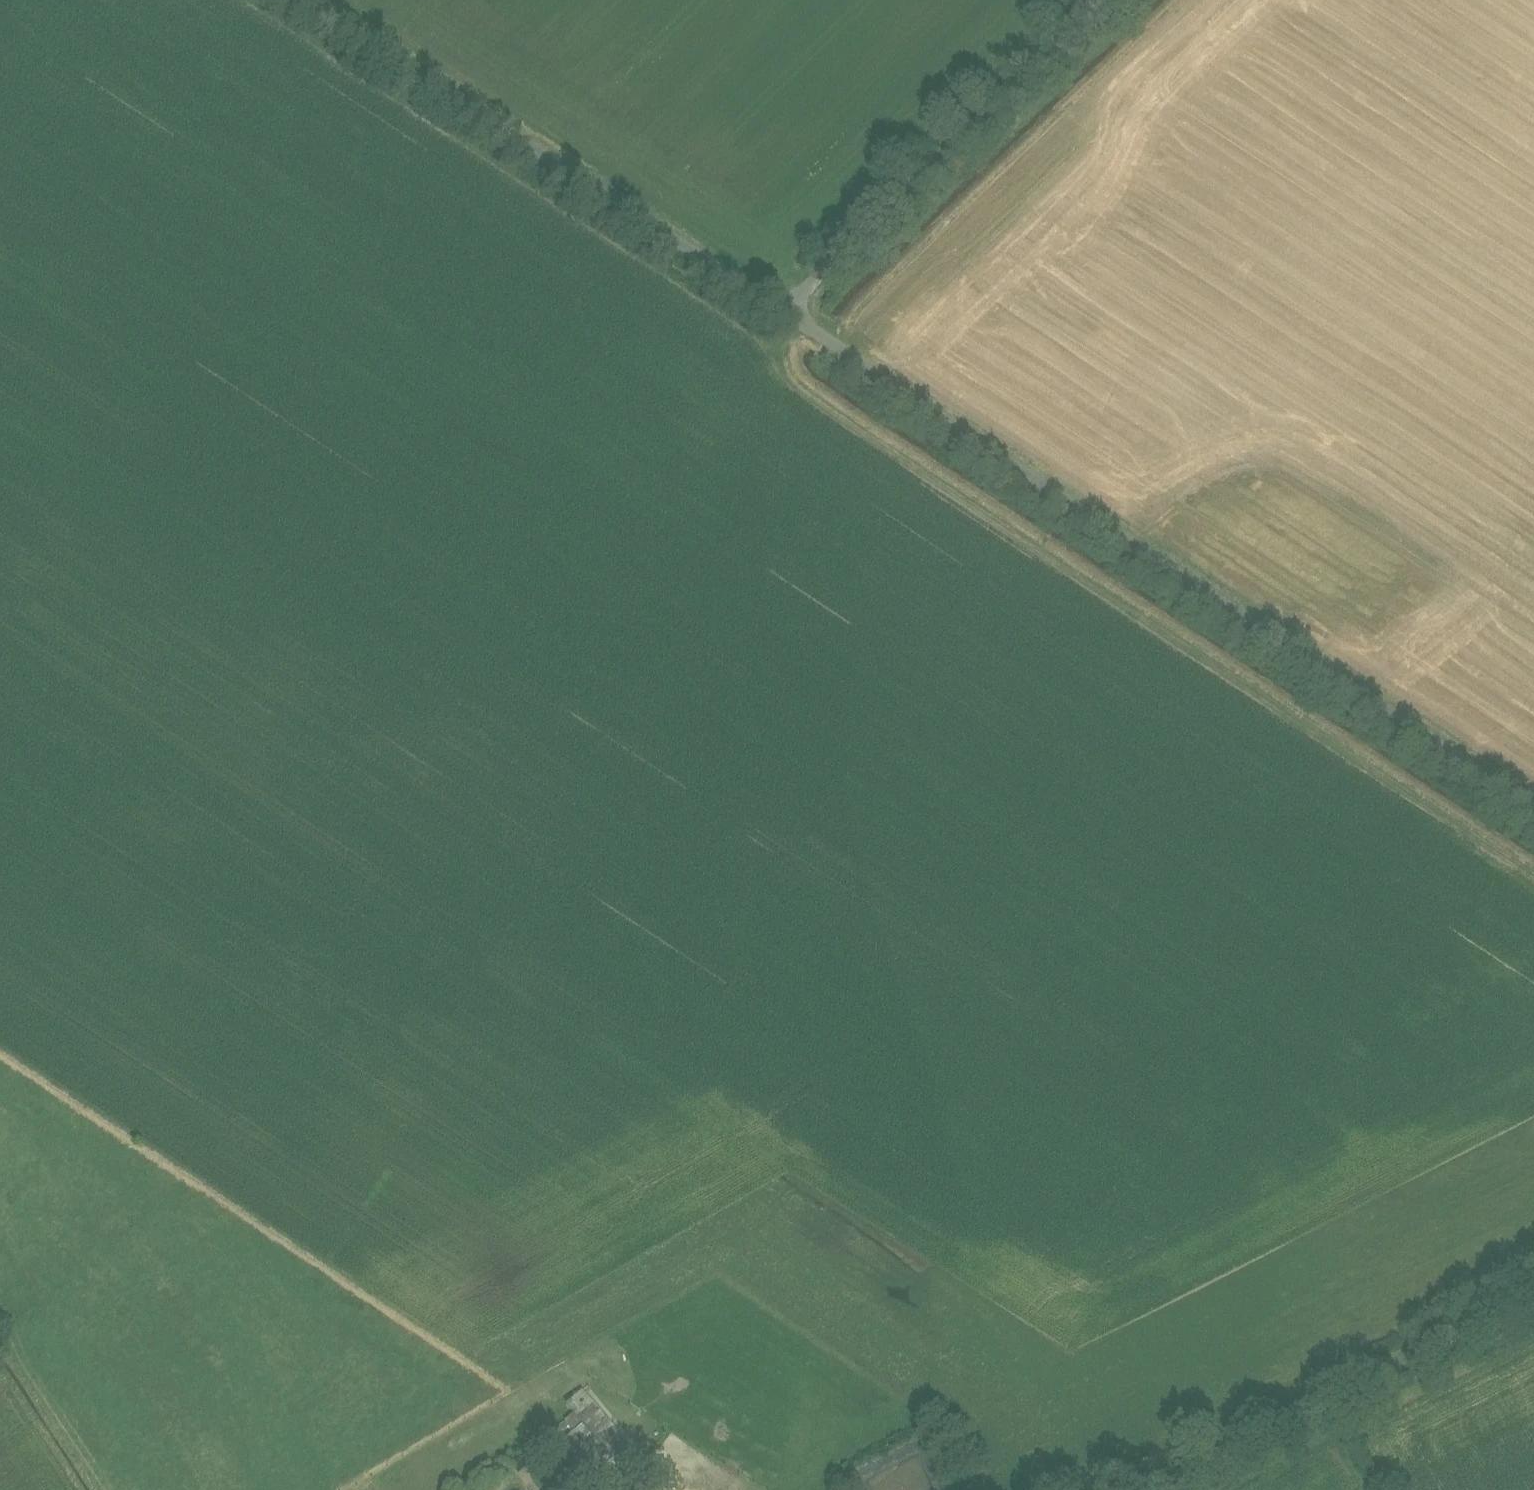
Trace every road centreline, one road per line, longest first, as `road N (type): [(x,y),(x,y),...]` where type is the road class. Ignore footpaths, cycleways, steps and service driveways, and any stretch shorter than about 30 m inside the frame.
road 1 (unclassified): [(296,0),(1533,808)]
road 2 (residential): [(1153,1489),(1533,1297)]

